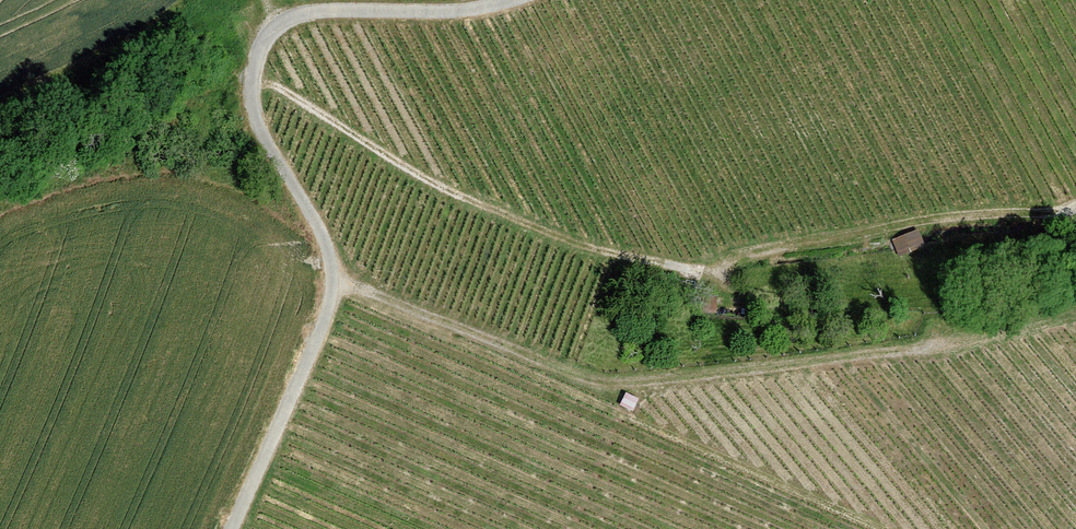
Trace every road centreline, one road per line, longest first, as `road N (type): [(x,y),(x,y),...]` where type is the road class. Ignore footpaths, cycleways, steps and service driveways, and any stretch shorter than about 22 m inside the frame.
road 1 (track): [(252,79),(487,208),(614,255),(674,267),(984,214),(1047,215)]
road 2 (track): [(514,0),(443,13),(303,15),(284,23),(261,50),(255,108),(318,223),(333,286),(235,528)]
road 3 (track): [(333,286),(604,380),(933,342)]

